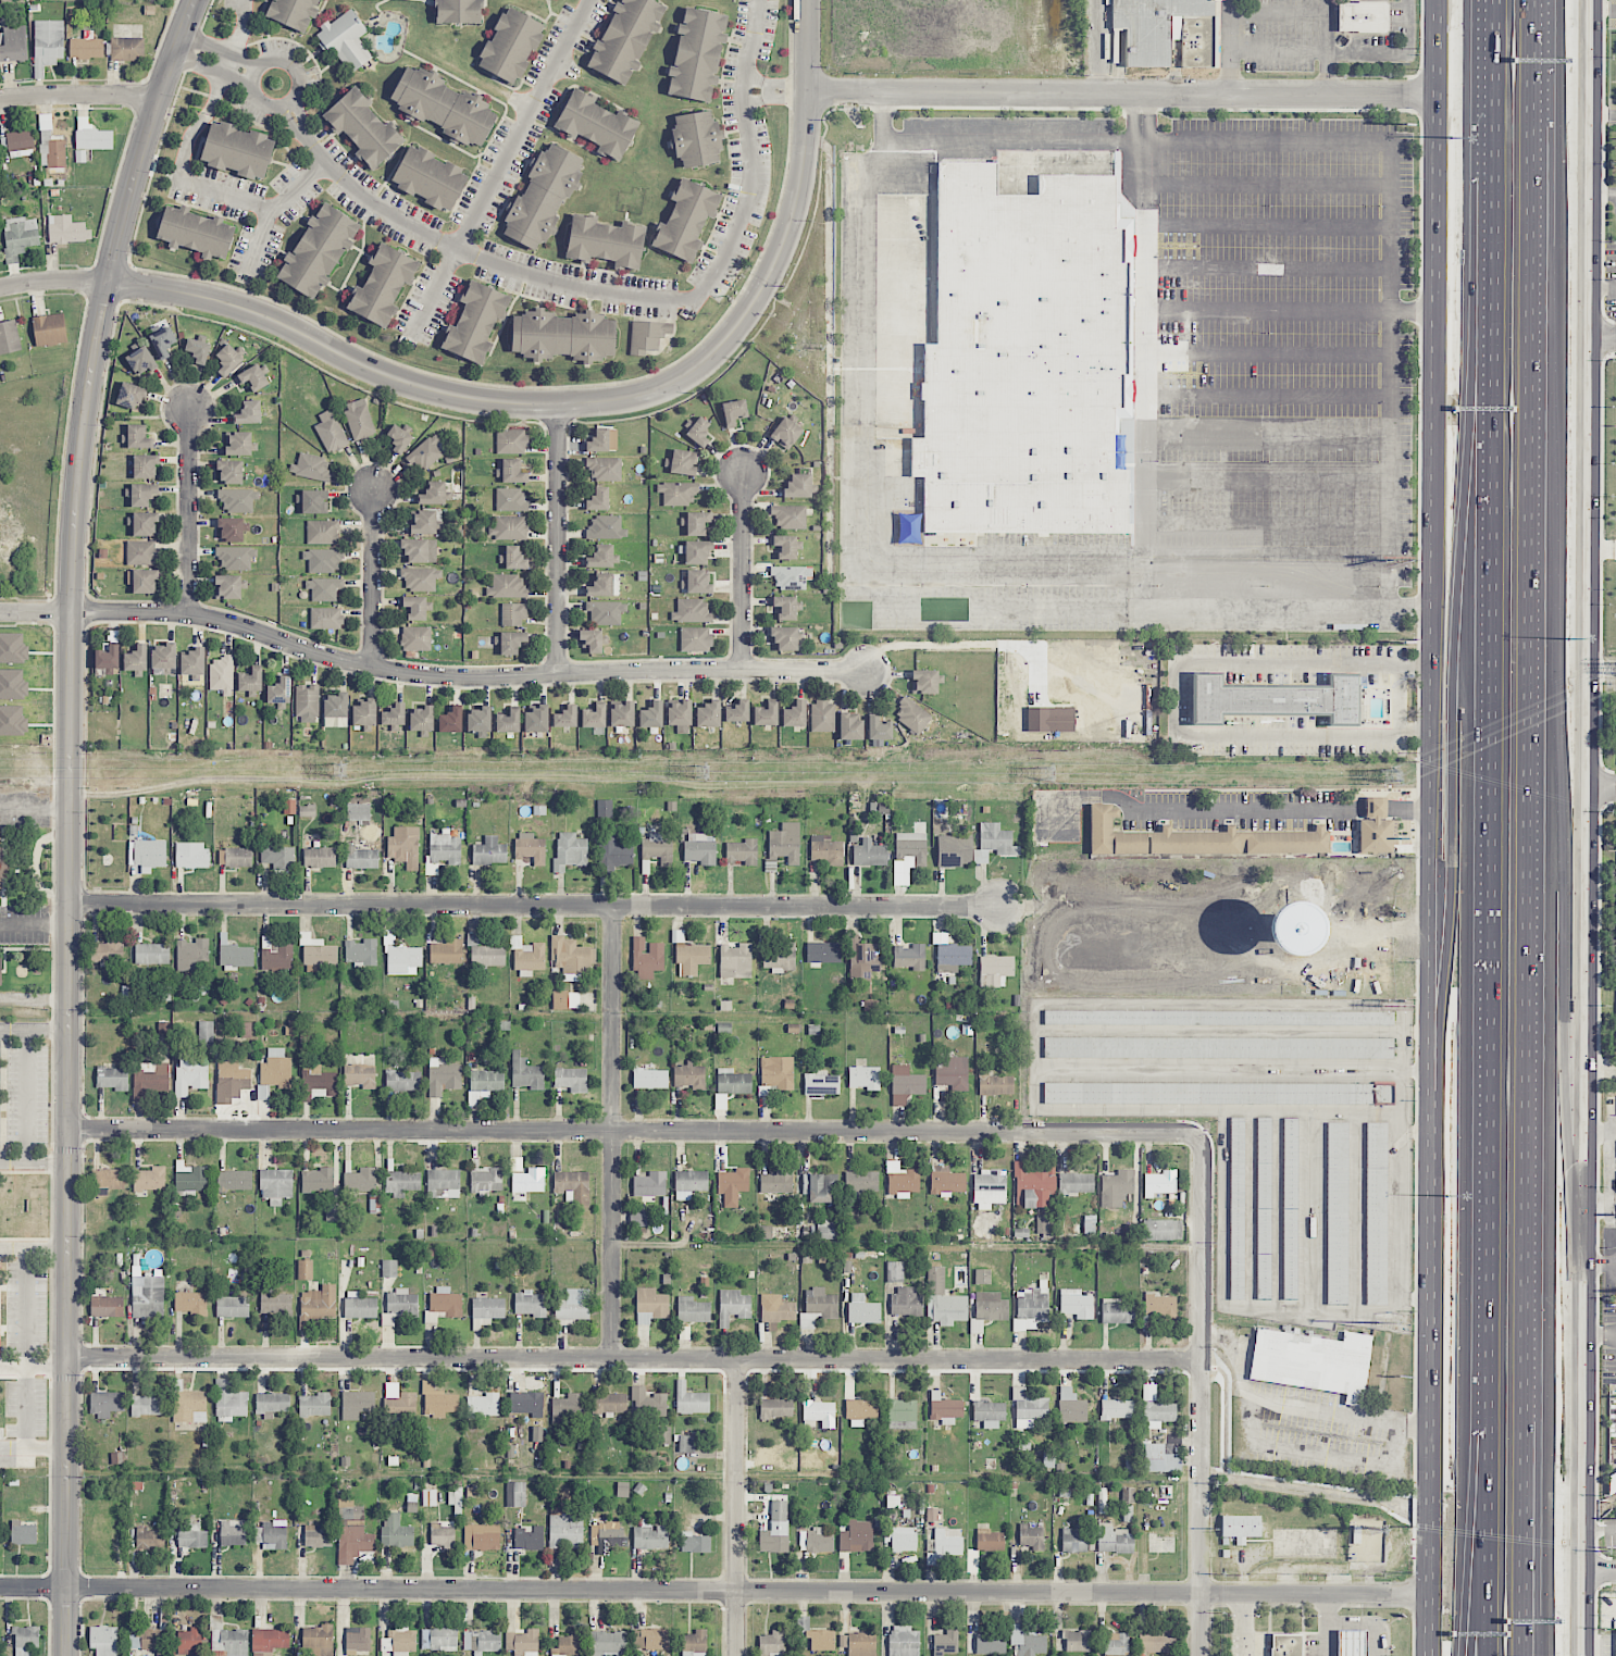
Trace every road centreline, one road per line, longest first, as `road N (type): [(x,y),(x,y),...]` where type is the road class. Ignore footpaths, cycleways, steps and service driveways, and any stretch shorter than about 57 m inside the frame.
road 1 (tertiary): [(67,1655),(76,502),(121,231),(196,0)]
road 2 (residential): [(1432,1593),(0,1586)]
road 3 (motorway): [(1497,195),(1490,1591)]
road 4 (motorway): [(1522,1655),(1531,424)]
road 5 (residential): [(1203,1358),(69,1360)]
road 6 (residential): [(1202,1141),(1179,1132),(70,1129)]
road 7 (residential): [(809,90),(799,194),(760,292),(709,359),(649,394),(523,406),(461,398),(376,372),(215,299),(110,281),(0,286)]
road 8 (residential): [(1002,905),(71,902)]
road 9 (residential): [(867,673),(450,677),(372,668),(189,617),(0,612)]
road 10 (motorway): [(1583,1245),(1531,424)]
road 11 (motorway): [(1497,195),(1466,488),(1434,1012)]
road 12 (secondary): [(1584,829),(1591,52)]
road 13 (secondary): [(1438,281),(1434,1012)]
road 14 (secondary): [(1434,1012),(1432,1655)]
road 15 (residential): [(1439,94),(809,90)]
road 16 (residential): [(1201,1655),(1202,1141)]
road 17 (residential): [(611,1357),(613,905)]
road 18 (secondary): [(1583,1245),(1584,829)]
road 19 (secondary): [(1583,1655),(1583,1245)]
road 20 (motorway): [(1531,424),(1529,126)]
road 21 (residential): [(735,1655),(736,1357)]
road 22 (secondary): [(1440,0),(1438,281)]
road 23 (residential): [(558,404),(558,674)]
road 24 (residential): [(190,411),(189,617)]
road 25 (residential): [(744,476),(743,671)]
road 26 (motorway): [(1498,0),(1497,195)]
road 27 (residential): [(374,489),(372,668)]
road 28 (residential): [(159,99),(92,91),(0,97)]
road 29 (motorway): [(1529,126),(1528,0)]

